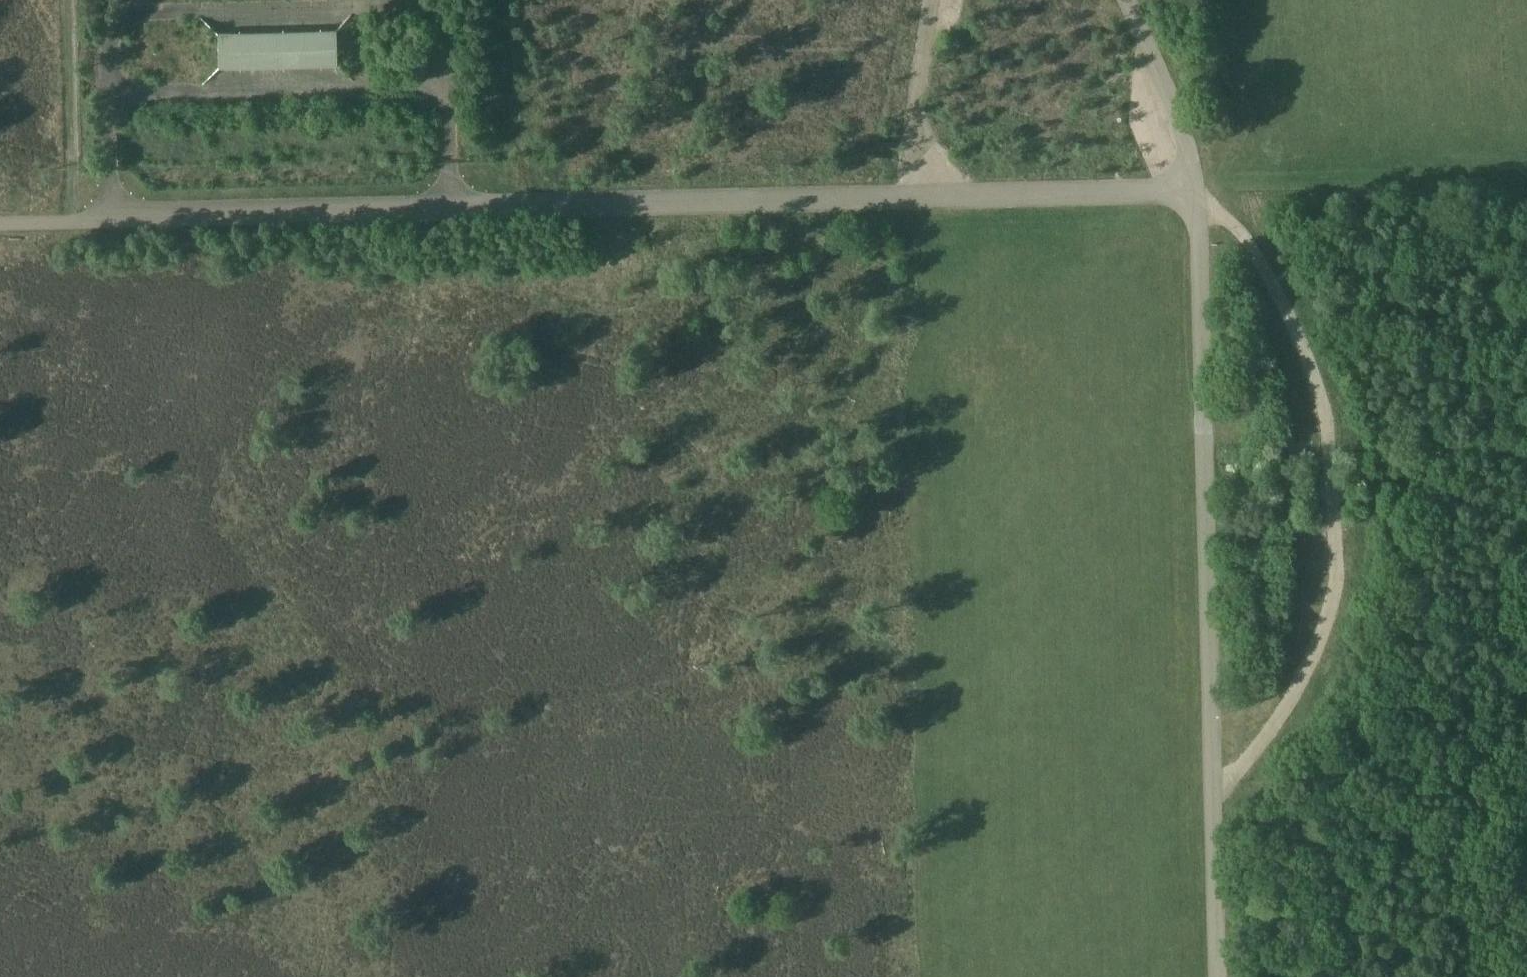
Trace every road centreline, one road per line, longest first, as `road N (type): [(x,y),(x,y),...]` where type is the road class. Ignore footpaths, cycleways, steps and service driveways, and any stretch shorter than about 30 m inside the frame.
road 1 (track): [(65,0),(74,222)]
road 2 (track): [(1482,976),(1526,851)]

